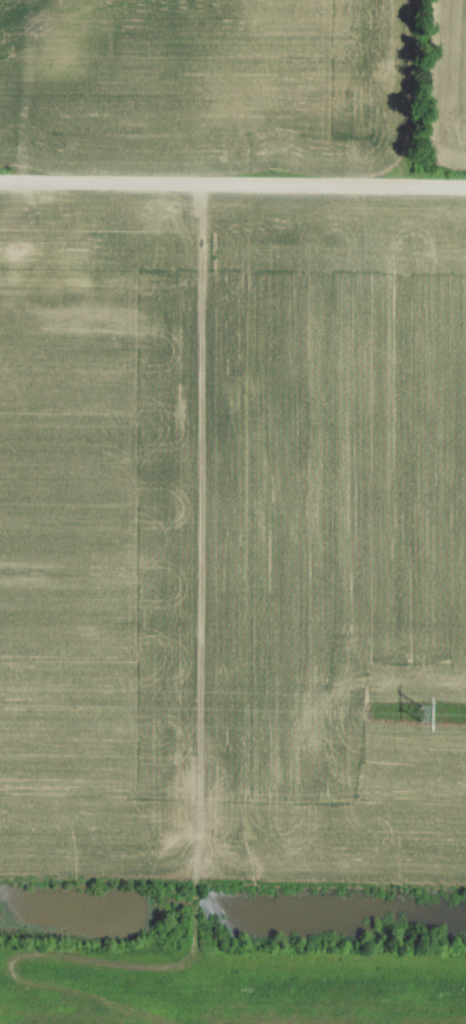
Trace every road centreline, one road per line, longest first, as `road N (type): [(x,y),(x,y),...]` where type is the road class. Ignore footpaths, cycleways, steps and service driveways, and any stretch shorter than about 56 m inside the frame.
road 1 (track): [(204,184),(196,960),(173,970),(33,955),(13,966),(30,984),(171,1023)]
road 2 (tertiary): [(465,188),(0,182)]
road 3 (track): [(186,968),(465,971)]
road 4 (track): [(24,182),(30,0)]

